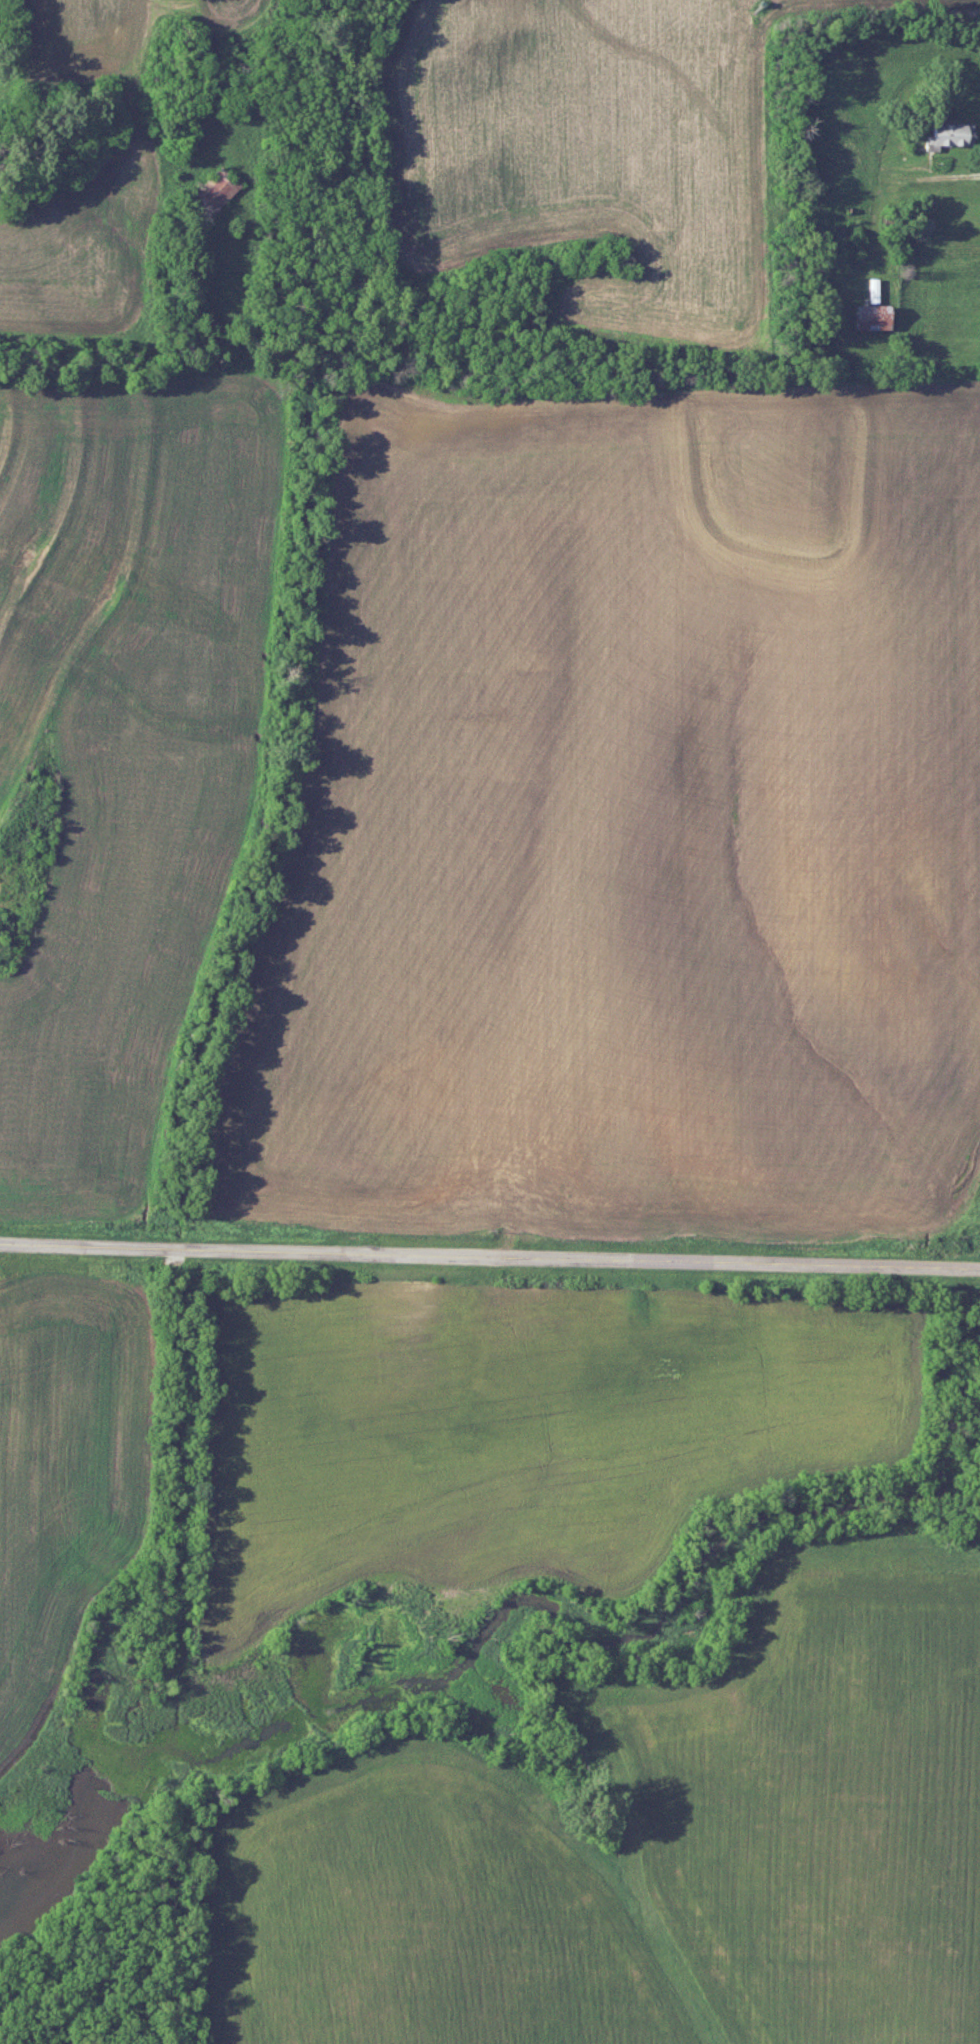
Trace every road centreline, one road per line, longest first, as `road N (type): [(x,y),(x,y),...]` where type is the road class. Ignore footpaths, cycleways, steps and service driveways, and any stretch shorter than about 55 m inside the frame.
road 1 (residential): [(0,1241),(979,1266)]

